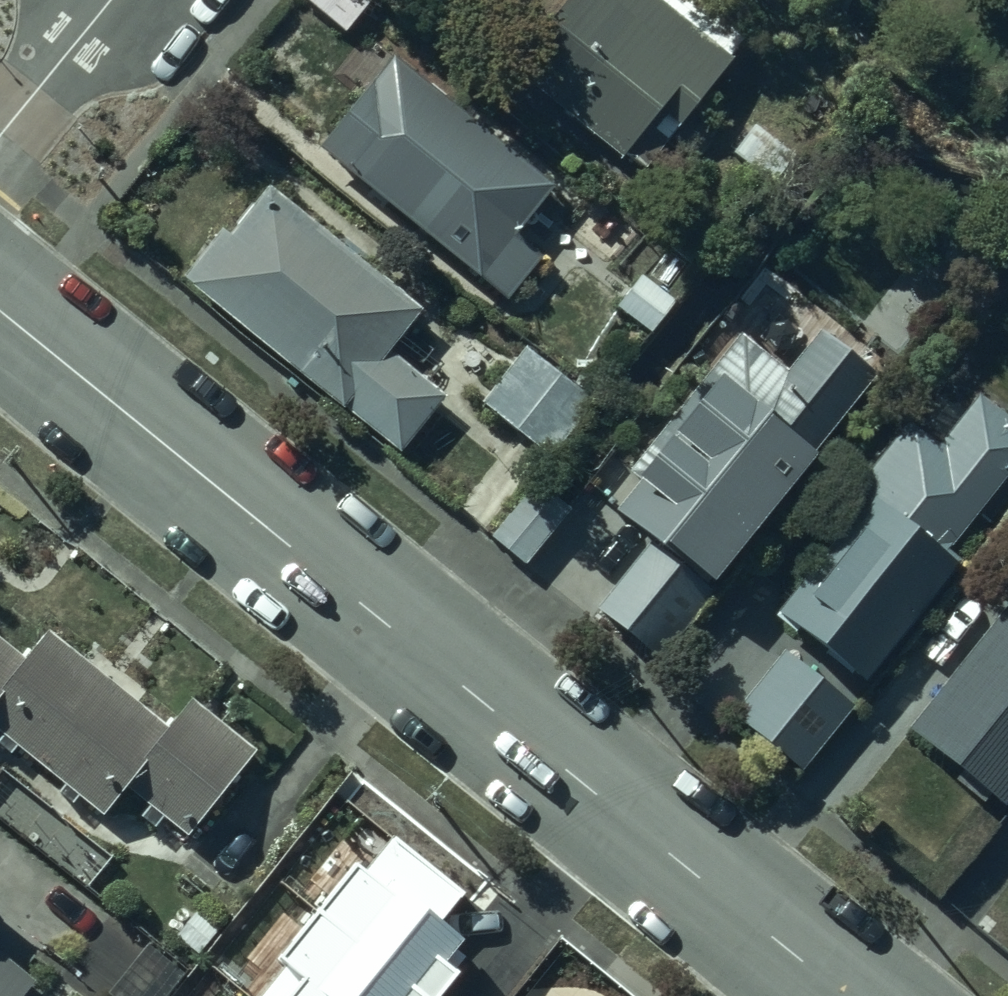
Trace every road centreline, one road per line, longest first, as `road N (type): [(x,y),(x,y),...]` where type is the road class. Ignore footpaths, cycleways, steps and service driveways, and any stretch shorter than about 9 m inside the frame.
road 1 (tertiary): [(0,313),(846,995)]
road 2 (residential): [(0,133),(106,0)]

